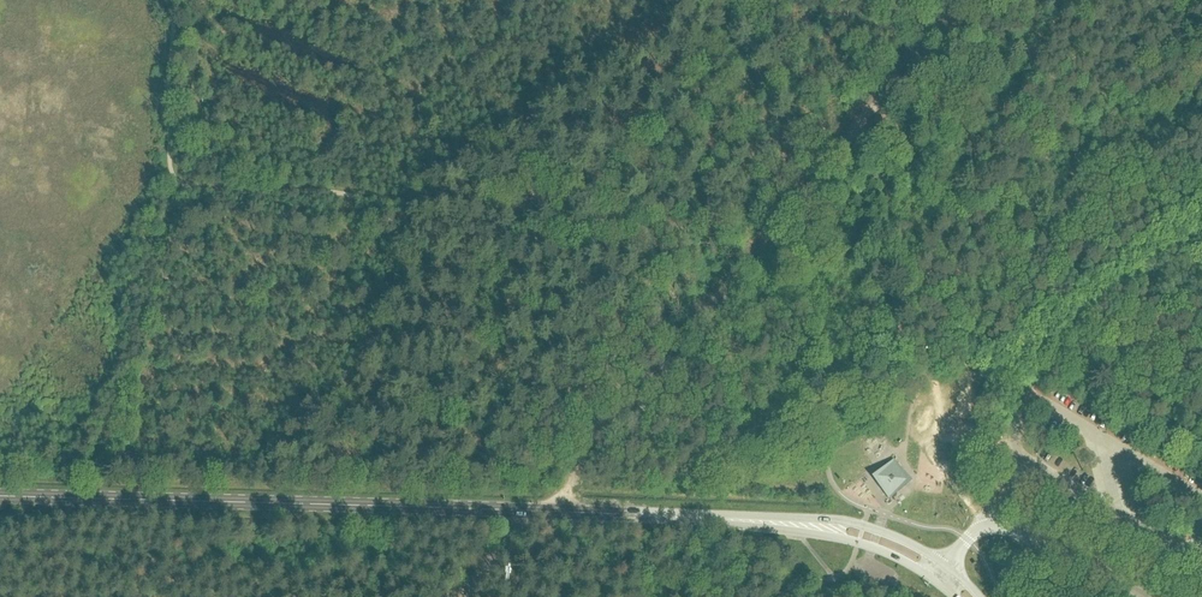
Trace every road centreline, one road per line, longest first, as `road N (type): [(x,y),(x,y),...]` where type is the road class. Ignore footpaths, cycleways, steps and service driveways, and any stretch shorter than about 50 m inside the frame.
road 1 (primary): [(731,521),(0,497)]
road 2 (track): [(960,0),(634,402)]
road 3 (primary): [(978,596),(923,552),(851,523),(731,521)]
road 4 (primary): [(731,521),(872,548),(952,596)]
road 5 (track): [(562,513),(584,454),(634,402)]

